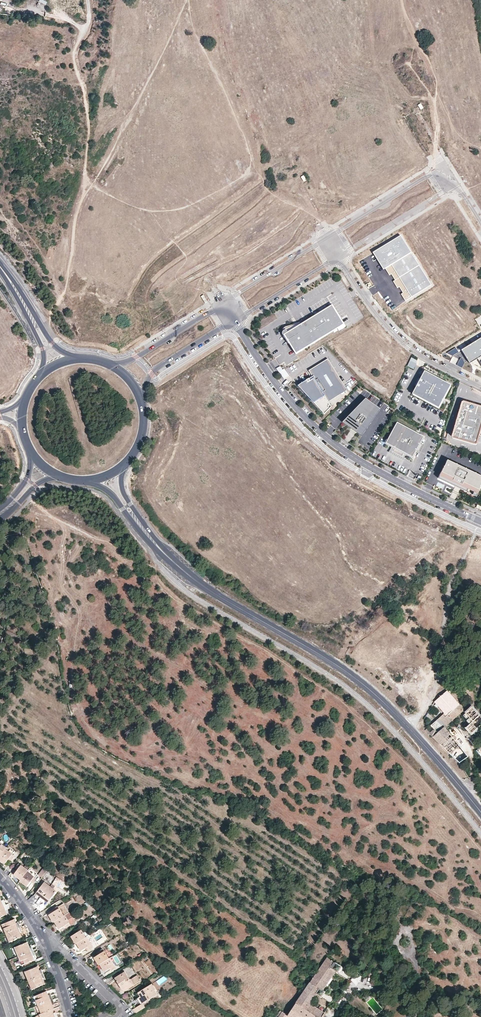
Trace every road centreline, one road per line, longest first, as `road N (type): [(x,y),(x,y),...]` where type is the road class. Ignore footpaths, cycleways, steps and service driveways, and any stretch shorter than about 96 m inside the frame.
road 1 (secondary): [(159,549),(202,586),(377,695),(480,812)]
road 2 (residential): [(480,521),(341,449),(283,391),(235,321)]
road 3 (track): [(46,321),(65,294),(86,186),(88,113),(76,55),(87,30)]
road 4 (track): [(86,186),(109,157),(186,0)]
road 5 (residential): [(339,257),(393,333),(480,387)]
road 6 (track): [(435,151),(436,83),(401,0)]
road 7 (residential): [(339,257),(456,184)]
road 8 (residential): [(444,166),(327,238)]
road 9 (residential): [(144,408),(156,369),(235,321)]
road 10 (residential): [(224,303),(129,360),(108,363)]
road 11 (residential): [(235,321),(339,257)]
road 12 (residential): [(327,238),(224,303)]

